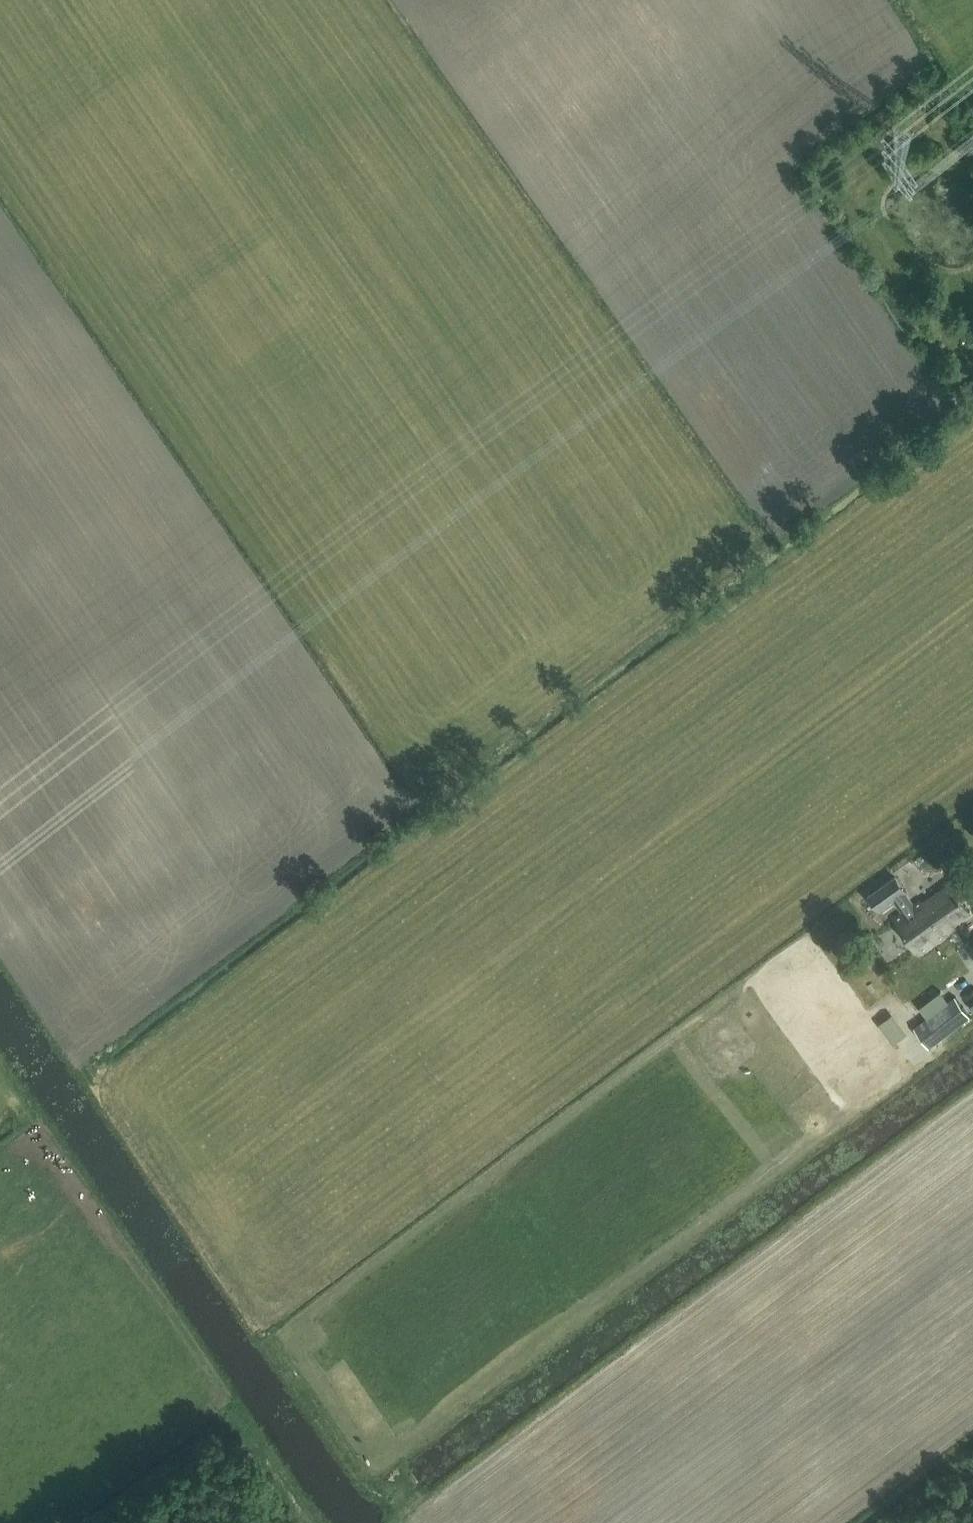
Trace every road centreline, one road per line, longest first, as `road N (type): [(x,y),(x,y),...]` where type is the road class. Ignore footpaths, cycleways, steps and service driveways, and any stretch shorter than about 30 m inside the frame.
road 1 (track): [(231,1405),(310,1522)]

